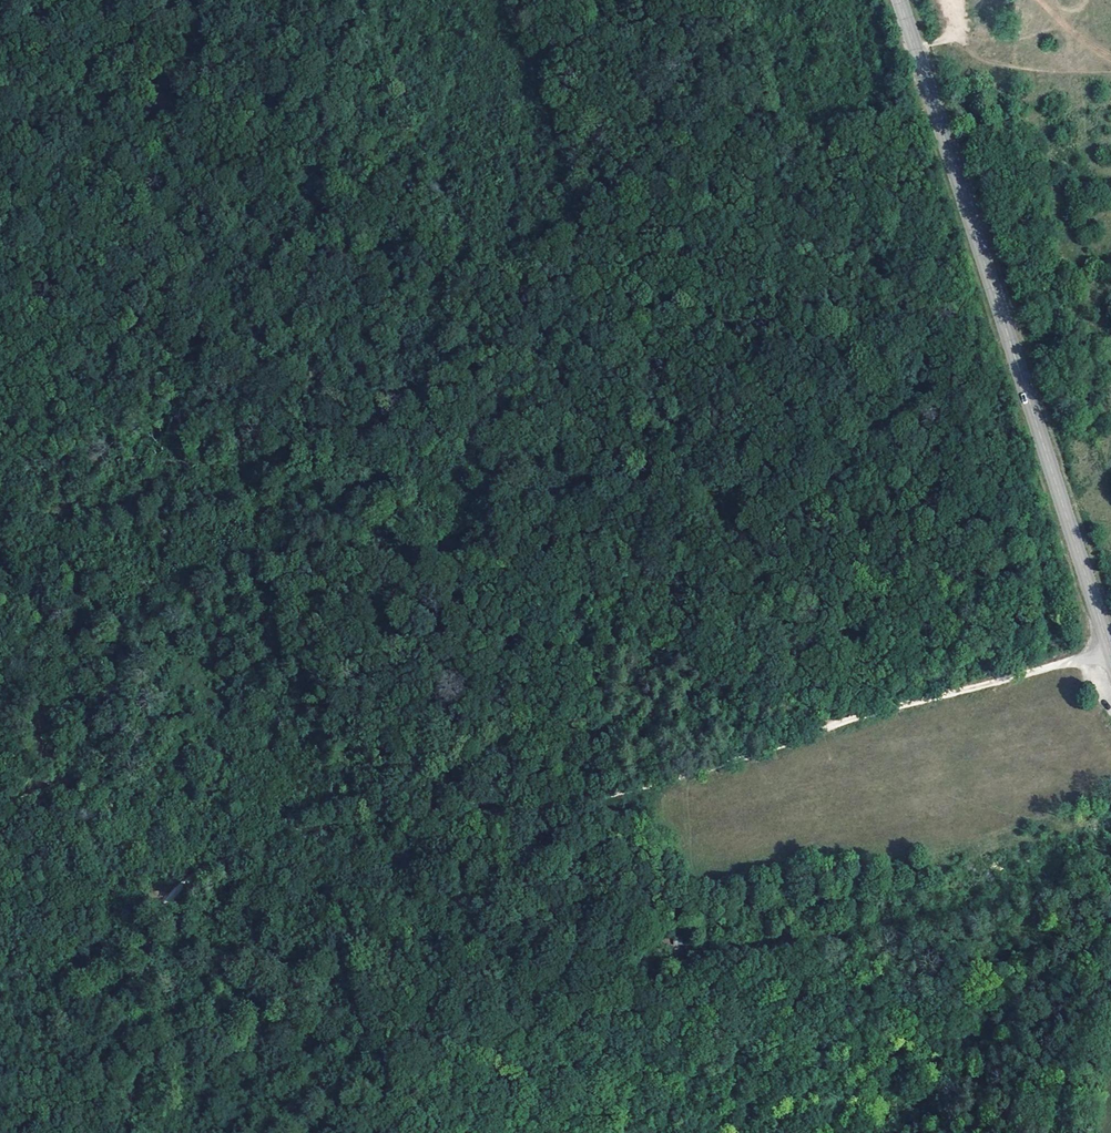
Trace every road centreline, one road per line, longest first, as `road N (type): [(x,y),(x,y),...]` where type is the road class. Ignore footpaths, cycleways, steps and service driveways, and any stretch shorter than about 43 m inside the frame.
road 1 (track): [(0,1041),(101,1002),(193,894),(233,862),(279,843),(452,809),(588,807),(962,690),(1046,670),(1110,667)]
road 2 (unclassified): [(899,0),(1110,656)]

